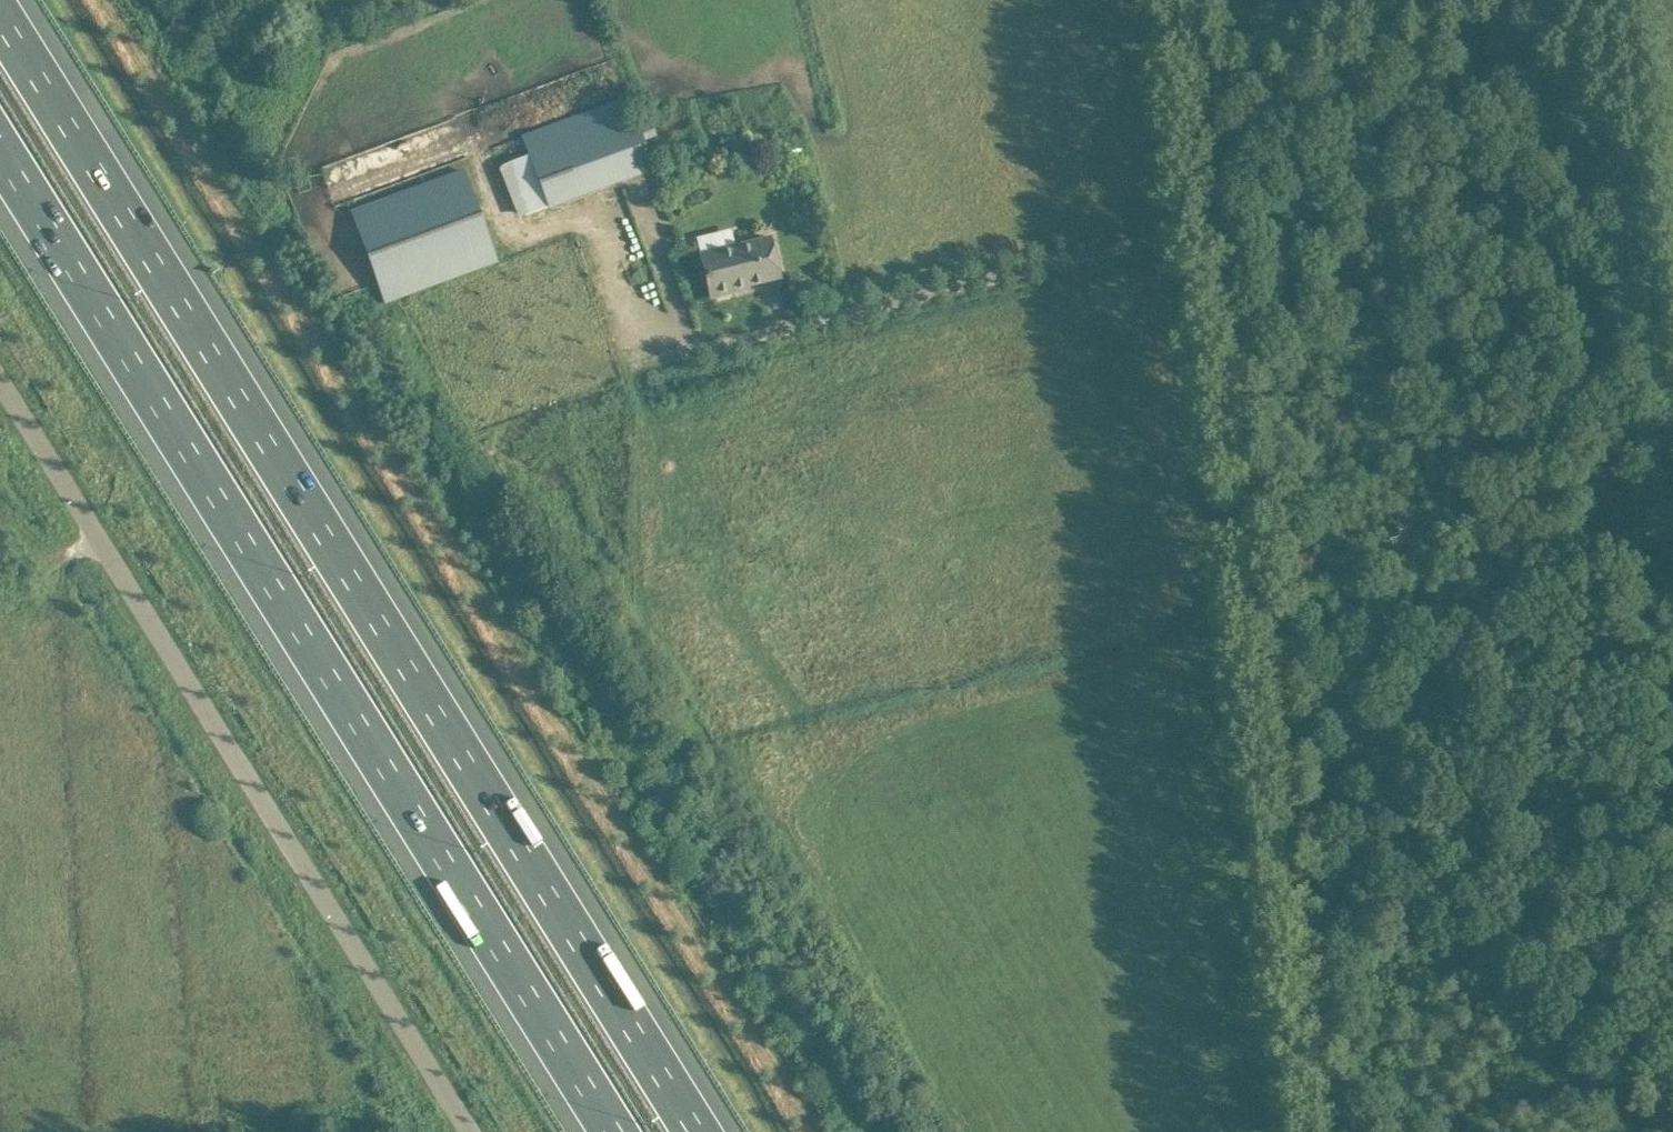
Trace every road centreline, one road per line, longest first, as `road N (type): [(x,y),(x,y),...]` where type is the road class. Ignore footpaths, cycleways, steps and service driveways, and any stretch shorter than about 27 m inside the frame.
road 1 (motorway): [(699,1131),(0,13)]
road 2 (motorway): [(0,144),(617,1131)]
road 3 (unclassified): [(472,1131),(0,378)]
road 4 (track): [(1331,1131),(1228,256)]
road 5 (unclassified): [(1228,256),(1198,0)]

